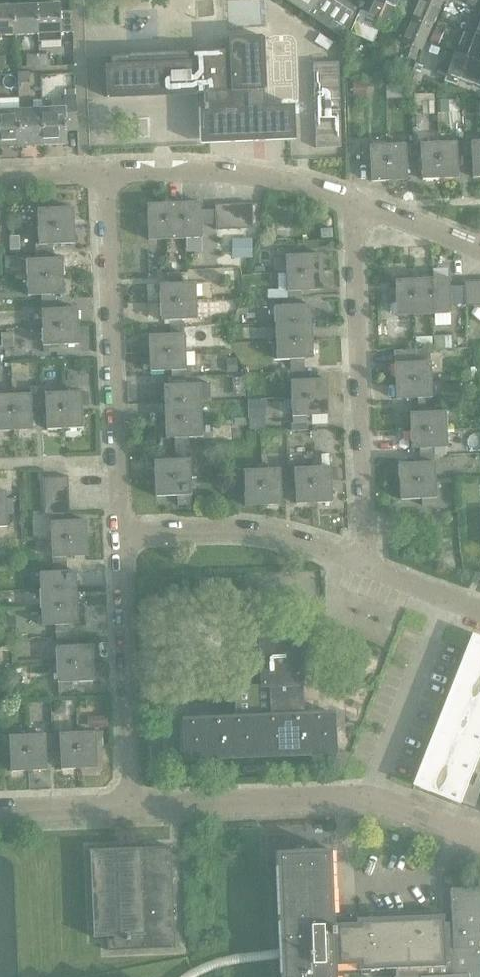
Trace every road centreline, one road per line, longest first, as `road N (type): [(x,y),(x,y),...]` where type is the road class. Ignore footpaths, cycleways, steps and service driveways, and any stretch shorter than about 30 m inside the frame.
road 1 (residential): [(122,535),(107,173)]
road 2 (residential): [(368,564),(354,204)]
road 3 (residential): [(479,840),(369,797),(131,808)]
road 4 (residential): [(131,808),(122,535)]
road 5 (residential): [(354,204),(263,174),(107,173)]
road 6 (residential): [(368,564),(242,531),(122,535)]
road 7 (residential): [(479,252),(354,204)]
road 8 (residential): [(131,808),(0,812)]
road 9 (residential): [(479,610),(368,564)]

